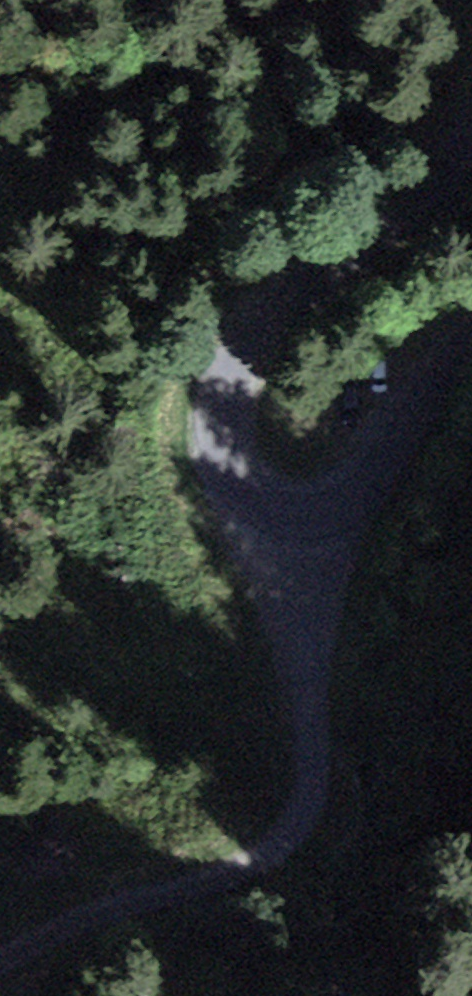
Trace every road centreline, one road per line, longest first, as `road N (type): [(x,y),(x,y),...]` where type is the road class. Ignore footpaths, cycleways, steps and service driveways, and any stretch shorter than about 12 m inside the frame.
road 1 (unclassified): [(471,340),(447,362),(419,428),(351,503),(316,523),(278,520),(243,500),(228,476),(219,436),(243,349),(277,312),(372,252),(471,139)]
road 2 (track): [(264,512),(254,552),(259,622),(319,793),(321,821),(310,845),(243,879),(168,889),(75,915),(0,957)]

